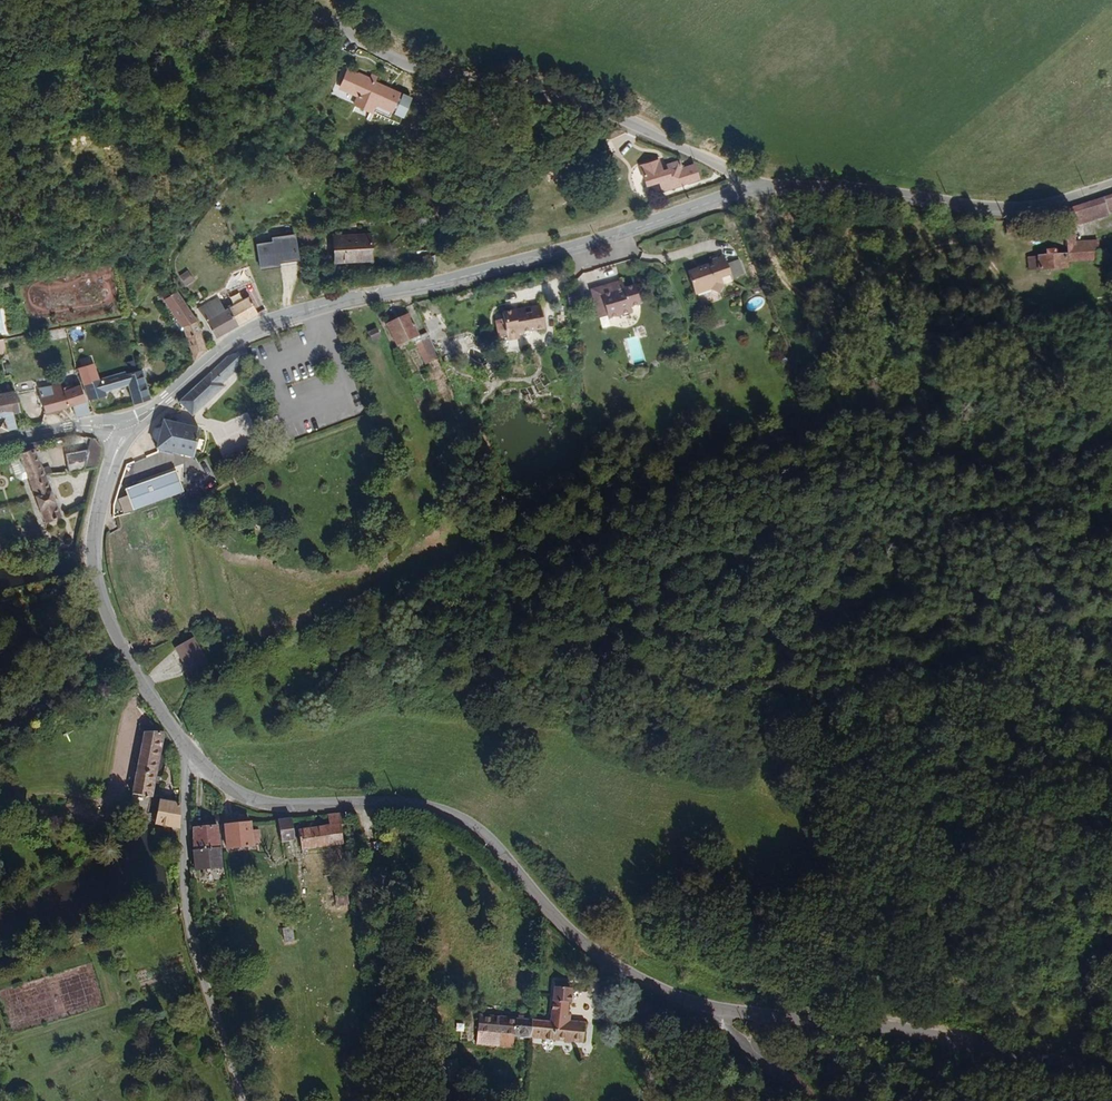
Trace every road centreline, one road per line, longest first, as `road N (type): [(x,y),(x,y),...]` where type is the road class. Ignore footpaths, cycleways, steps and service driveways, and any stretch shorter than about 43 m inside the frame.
road 1 (residential): [(750,186),(622,233),(290,315),(240,335),(123,432)]
road 2 (unclassified): [(750,186),(607,112),(405,62),(302,0)]
road 3 (track): [(307,6),(315,49),(308,85),(174,255),(177,289),(220,350)]
road 4 (unclassified): [(722,1010),(670,991),(554,917),(507,859),(459,819),(386,804)]
road 5 (unclassified): [(1111,1059),(989,1050),(908,1028),(722,1010)]
road 6 (unclassified): [(1111,183),(980,207),(813,184),(750,186)]
road 7 (residential): [(187,745),(188,917),(244,1100)]
road 8 (residential): [(123,432),(97,518),(96,583),(131,664),(187,745)]
road 9 (residential): [(386,804),(261,801),(231,788),(187,745)]
road 10 (unclassified): [(722,1010),(721,1029),(806,1100)]
road 11 (residential): [(0,442),(80,426),(123,432)]

